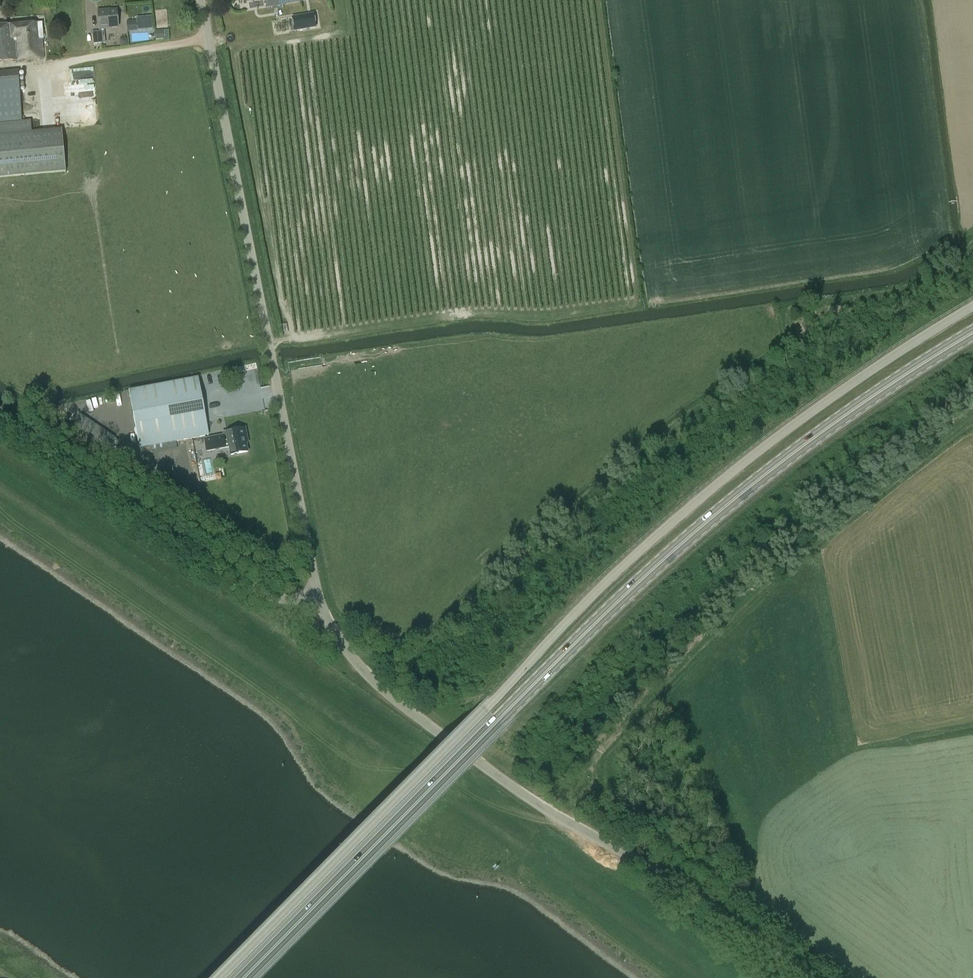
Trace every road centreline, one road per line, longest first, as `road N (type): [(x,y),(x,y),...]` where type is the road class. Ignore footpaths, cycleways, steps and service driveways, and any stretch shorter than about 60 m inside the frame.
road 1 (unclassified): [(220,977),(637,554),(765,445),(972,308)]
road 2 (primary): [(243,977),(670,550),(972,332)]
road 3 (unclassified): [(805,977),(694,894),(557,816),(375,682),(340,640),(318,592)]
road 4 (unclassified): [(318,592),(195,0)]
road 5 (unclassified): [(318,592),(266,595),(0,414)]

